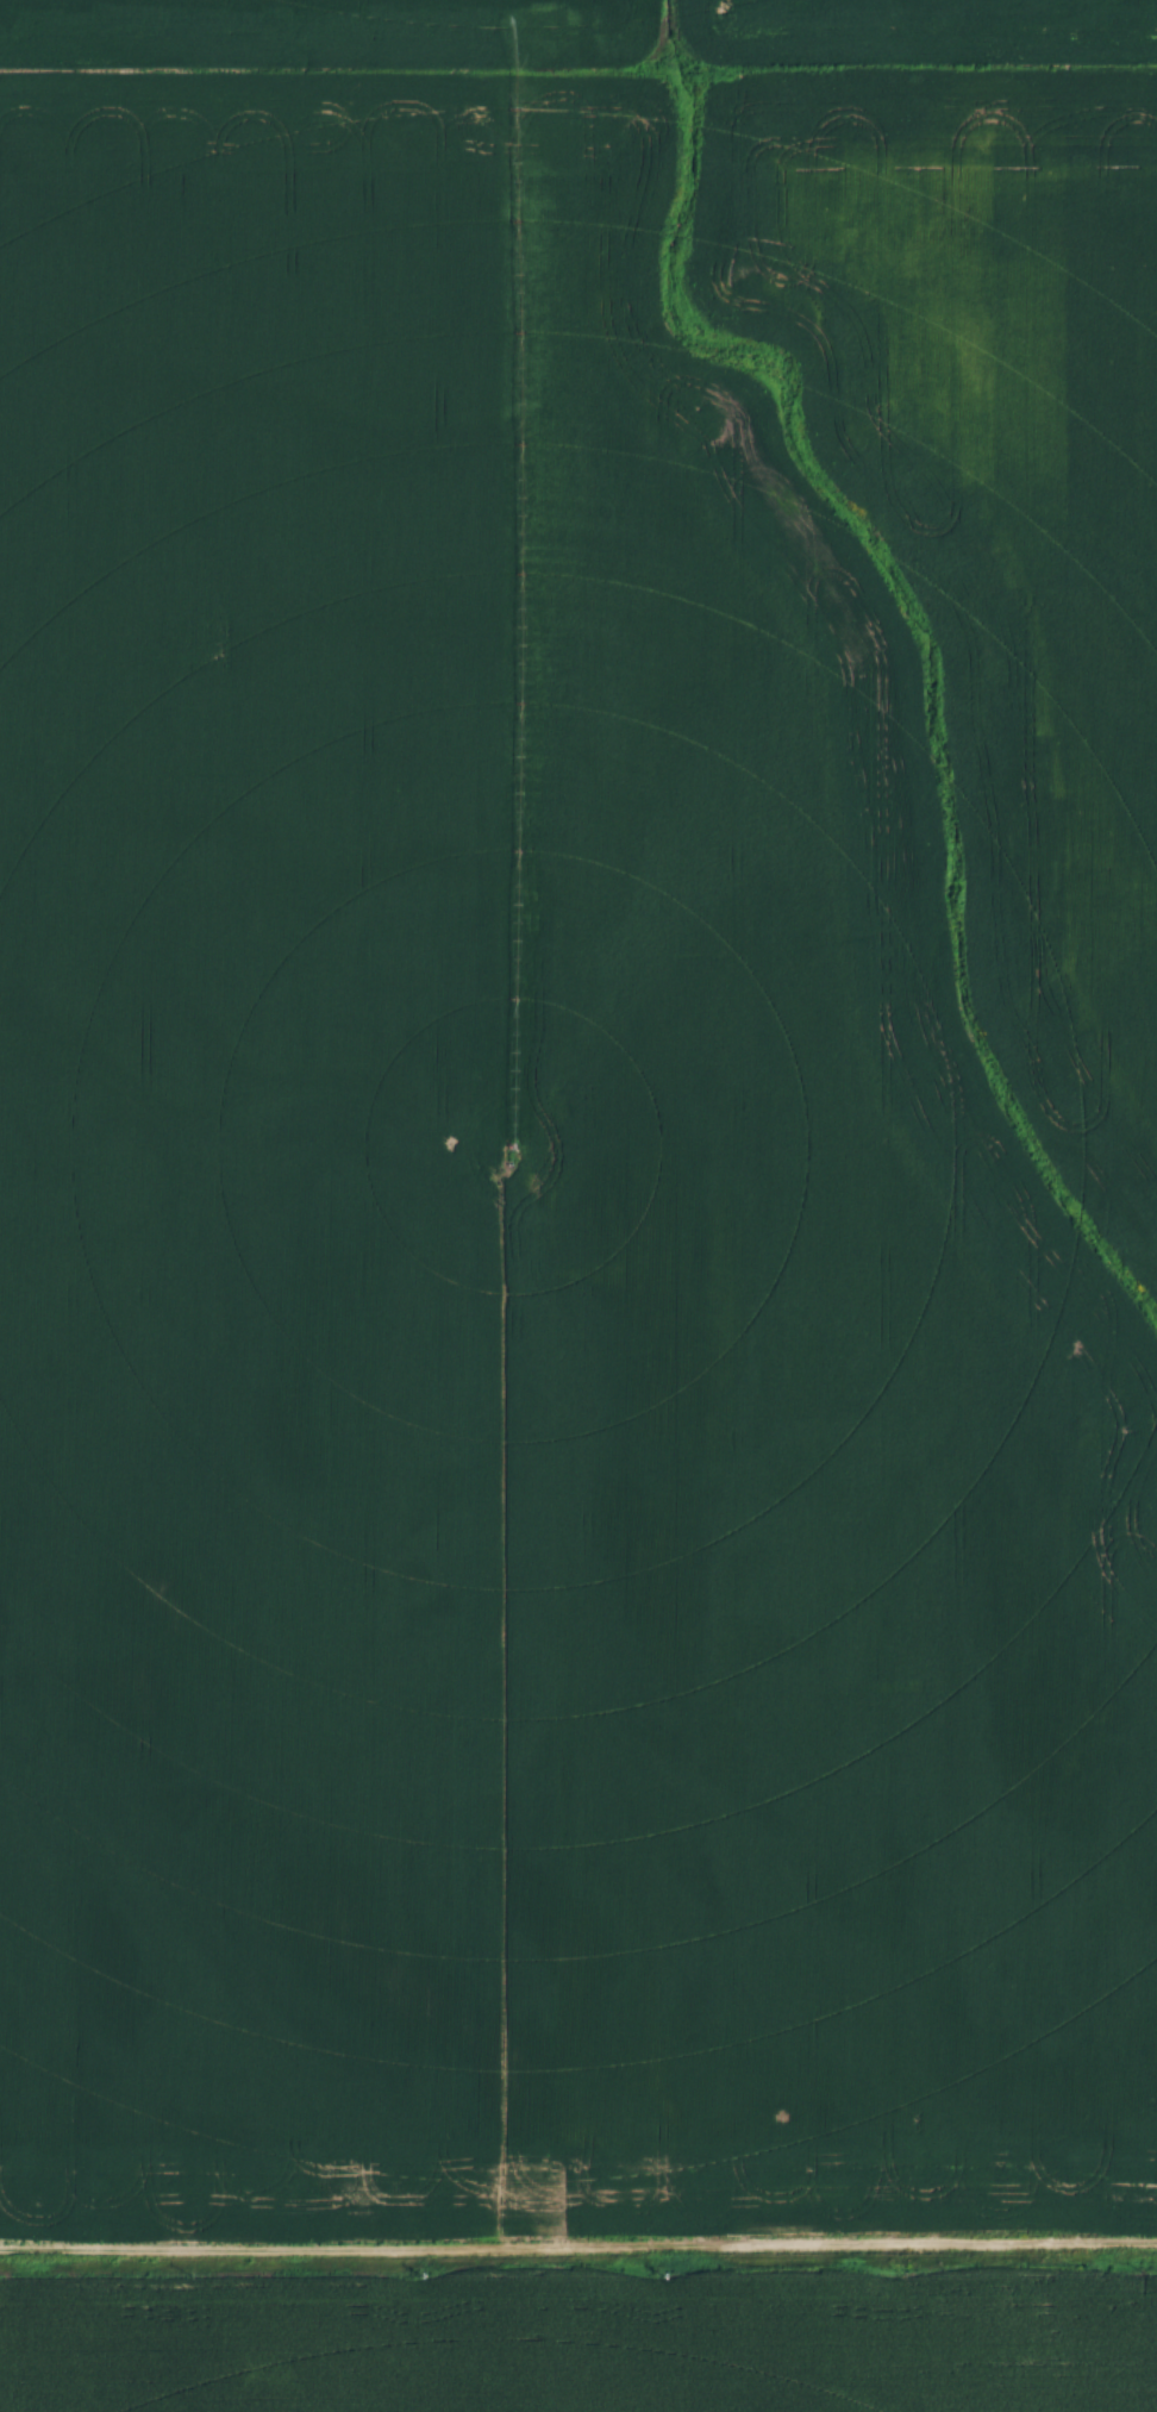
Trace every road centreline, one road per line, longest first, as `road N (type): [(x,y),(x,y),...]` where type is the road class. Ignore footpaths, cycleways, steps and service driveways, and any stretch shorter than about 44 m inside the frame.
road 1 (residential): [(1156,2250),(0,2257)]

